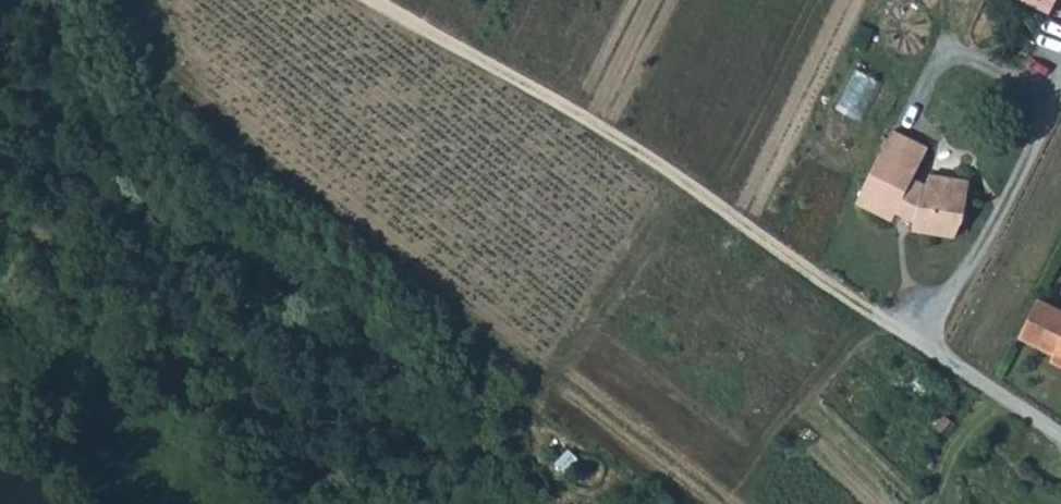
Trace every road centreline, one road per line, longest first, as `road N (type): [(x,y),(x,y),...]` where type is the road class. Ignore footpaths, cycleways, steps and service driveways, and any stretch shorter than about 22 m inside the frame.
road 1 (track): [(925,342),(880,319),(621,136),(544,100),(376,0)]
road 2 (track): [(312,503),(0,196)]
road 3 (residential): [(1060,432),(925,342)]

